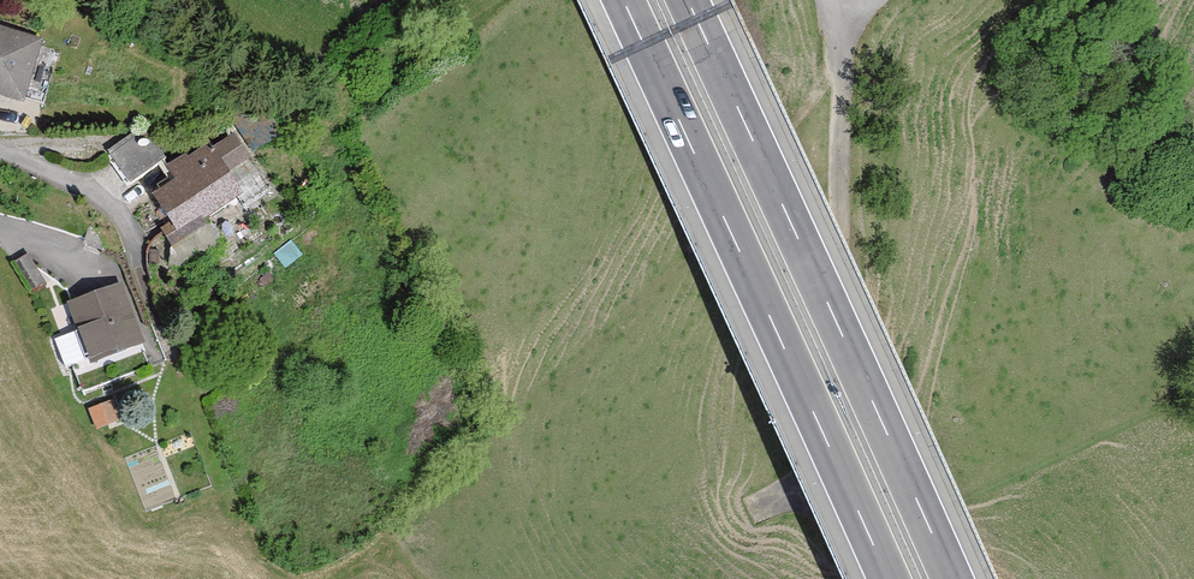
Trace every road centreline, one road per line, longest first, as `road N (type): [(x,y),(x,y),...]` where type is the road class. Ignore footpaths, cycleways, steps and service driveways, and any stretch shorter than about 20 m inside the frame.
road 1 (motorway): [(624,0),(889,578)]
road 2 (motorway): [(952,578),(688,0)]
road 3 (track): [(752,514),(841,450),(845,10)]
road 4 (residential): [(0,152),(98,197),(132,236)]

